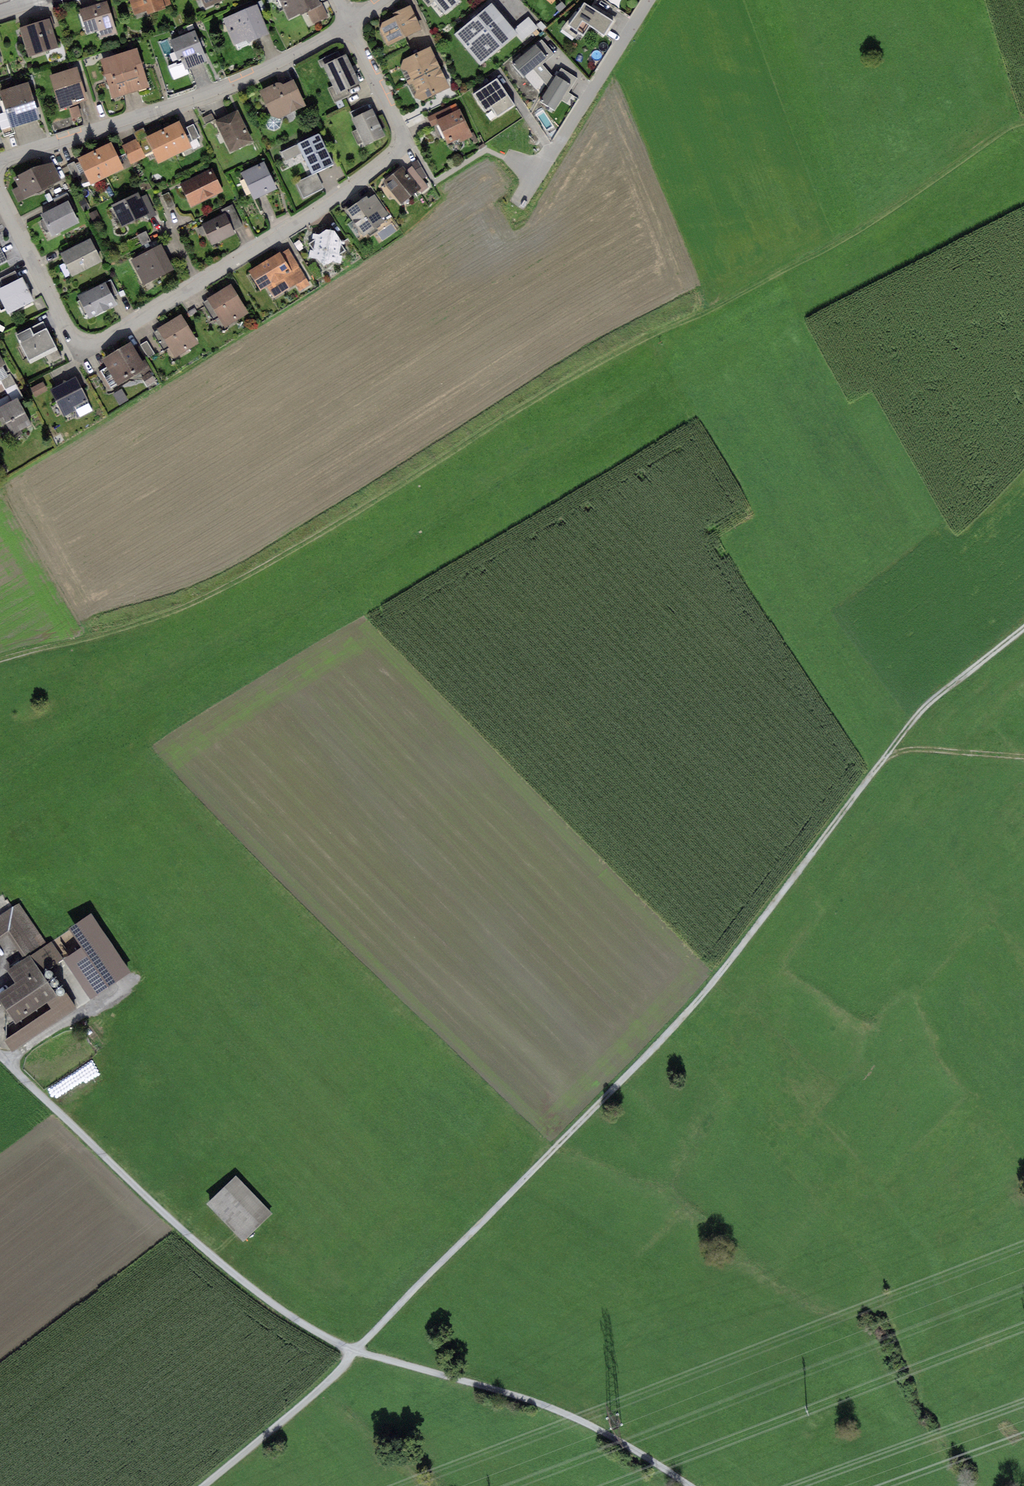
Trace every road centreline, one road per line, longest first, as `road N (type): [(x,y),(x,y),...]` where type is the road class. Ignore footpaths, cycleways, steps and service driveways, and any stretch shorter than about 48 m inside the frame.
road 1 (track): [(203,1485),(333,1377),(741,950),(924,707),(1023,628)]
road 2 (track): [(0,660),(169,614),(247,575),(565,382),(708,311),(1023,122)]
road 3 (residential): [(349,24),(400,129),(394,152),(314,212),(96,346),(77,342),(0,189)]
road 4 (track): [(0,1059),(140,1194),(274,1301),(352,1352)]
road 5 (residential): [(349,24),(220,88),(0,162)]
road 6 (track): [(694,1485),(588,1422),(352,1352)]
road 7 (residential): [(649,0),(534,173)]
road 8 (track): [(886,757),(933,750),(1023,757)]

